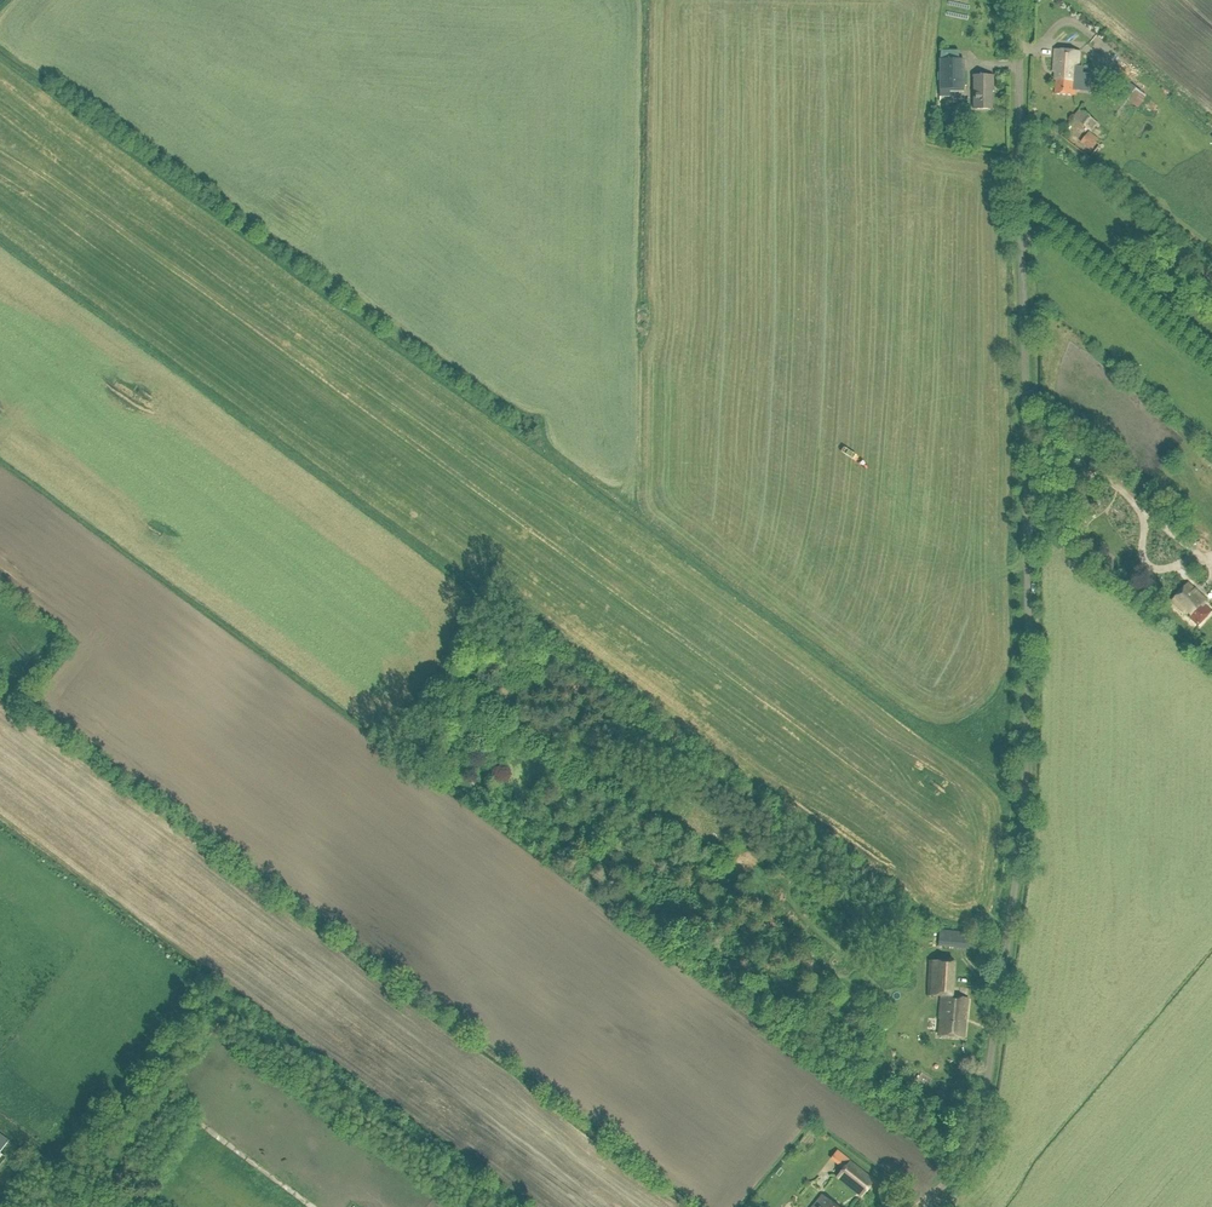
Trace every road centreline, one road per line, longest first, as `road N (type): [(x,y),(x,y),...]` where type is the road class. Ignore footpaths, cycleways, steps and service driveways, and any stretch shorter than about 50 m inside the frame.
road 1 (unclassified): [(916,1206),(962,1166),(980,1126),(1031,730),(1020,0)]
road 2 (track): [(1027,522),(1049,513),(1080,477),(1104,475),(1191,548),(1190,560),(1154,568),(1144,560),(1145,530)]

